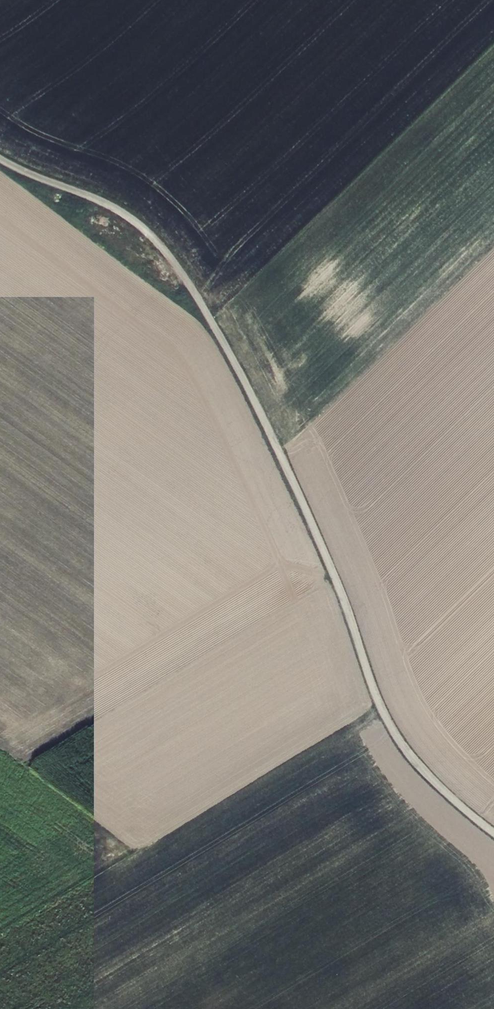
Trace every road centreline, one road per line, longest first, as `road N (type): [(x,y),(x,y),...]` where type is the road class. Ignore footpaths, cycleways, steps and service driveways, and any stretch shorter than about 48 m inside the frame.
road 1 (unclassified): [(493,833),(425,774),(388,724),(293,482),(184,278),(125,215),(0,160)]

